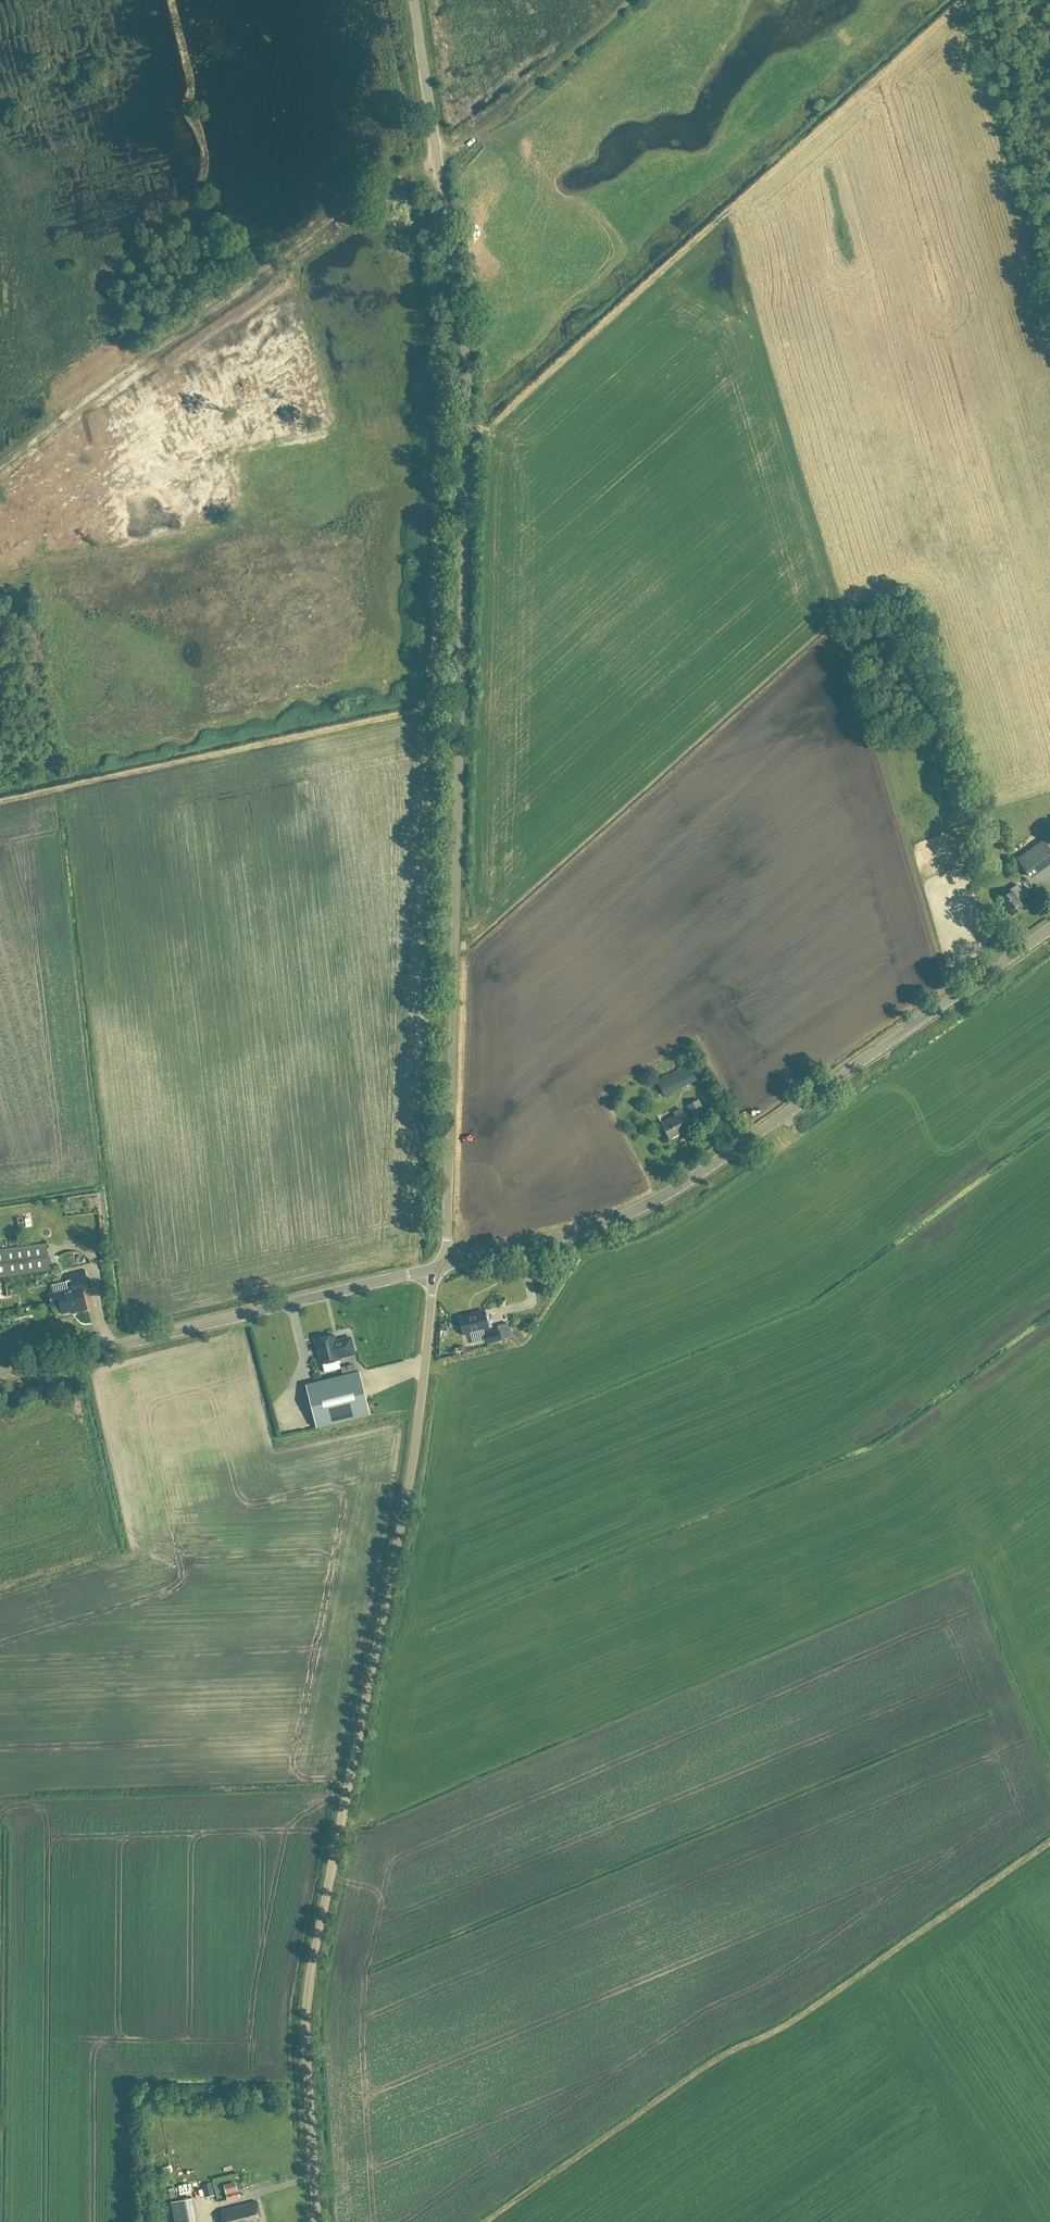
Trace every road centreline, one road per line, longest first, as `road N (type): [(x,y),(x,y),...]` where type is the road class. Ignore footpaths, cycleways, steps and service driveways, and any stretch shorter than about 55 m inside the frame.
road 1 (unclassified): [(448,1266),(468,379),(414,0)]
road 2 (unclassified): [(316,2221),(306,2009),(415,1450),(435,1269)]
road 3 (track): [(0,464),(389,182),(479,132),(632,0)]
road 4 (tertiary): [(448,1266),(610,1223),(667,1196),(1049,932)]
road 5 (tertiary): [(0,1375),(435,1269)]

